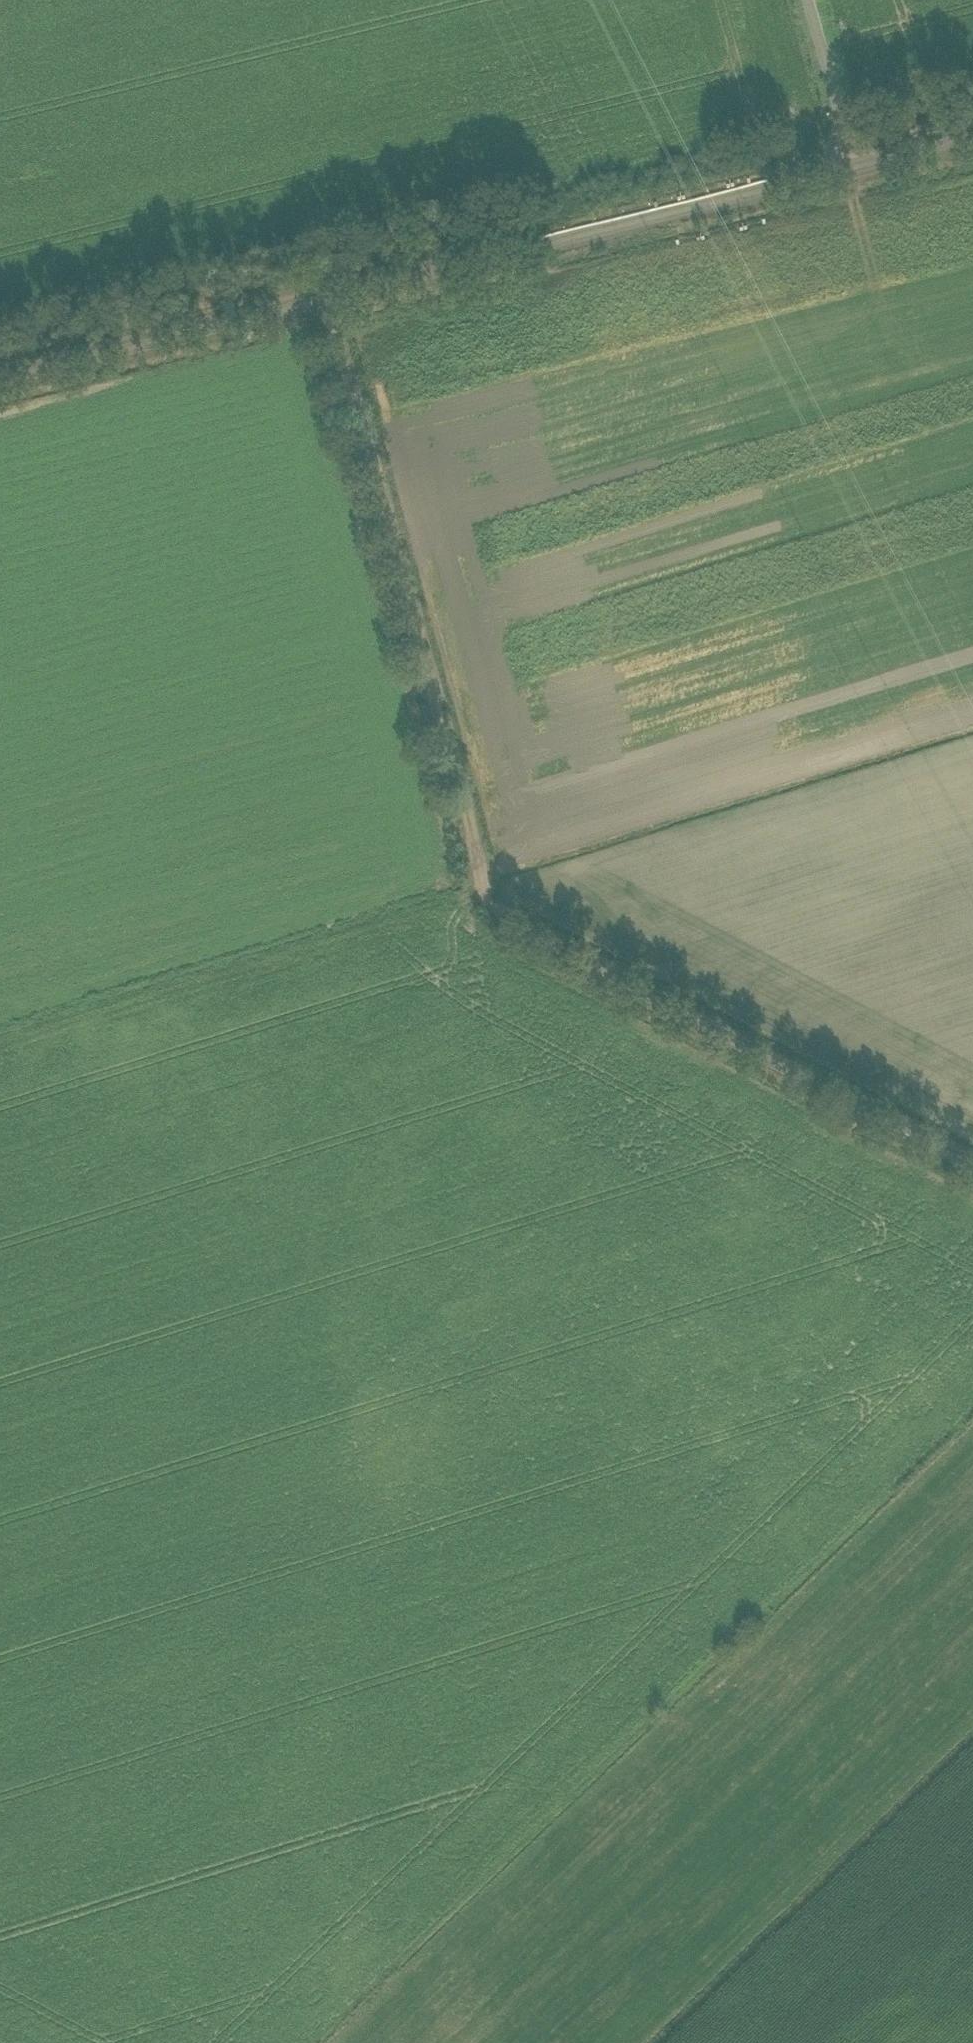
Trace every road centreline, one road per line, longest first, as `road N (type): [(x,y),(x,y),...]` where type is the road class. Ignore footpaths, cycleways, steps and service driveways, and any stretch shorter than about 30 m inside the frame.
road 1 (unclassified): [(0,382),(849,165)]
road 2 (track): [(329,298),(483,862),(510,896)]
road 3 (unclassified): [(972,1155),(510,896)]
road 4 (unclassified): [(849,165),(803,0)]
road 5 (unclassified): [(849,165),(972,134)]

